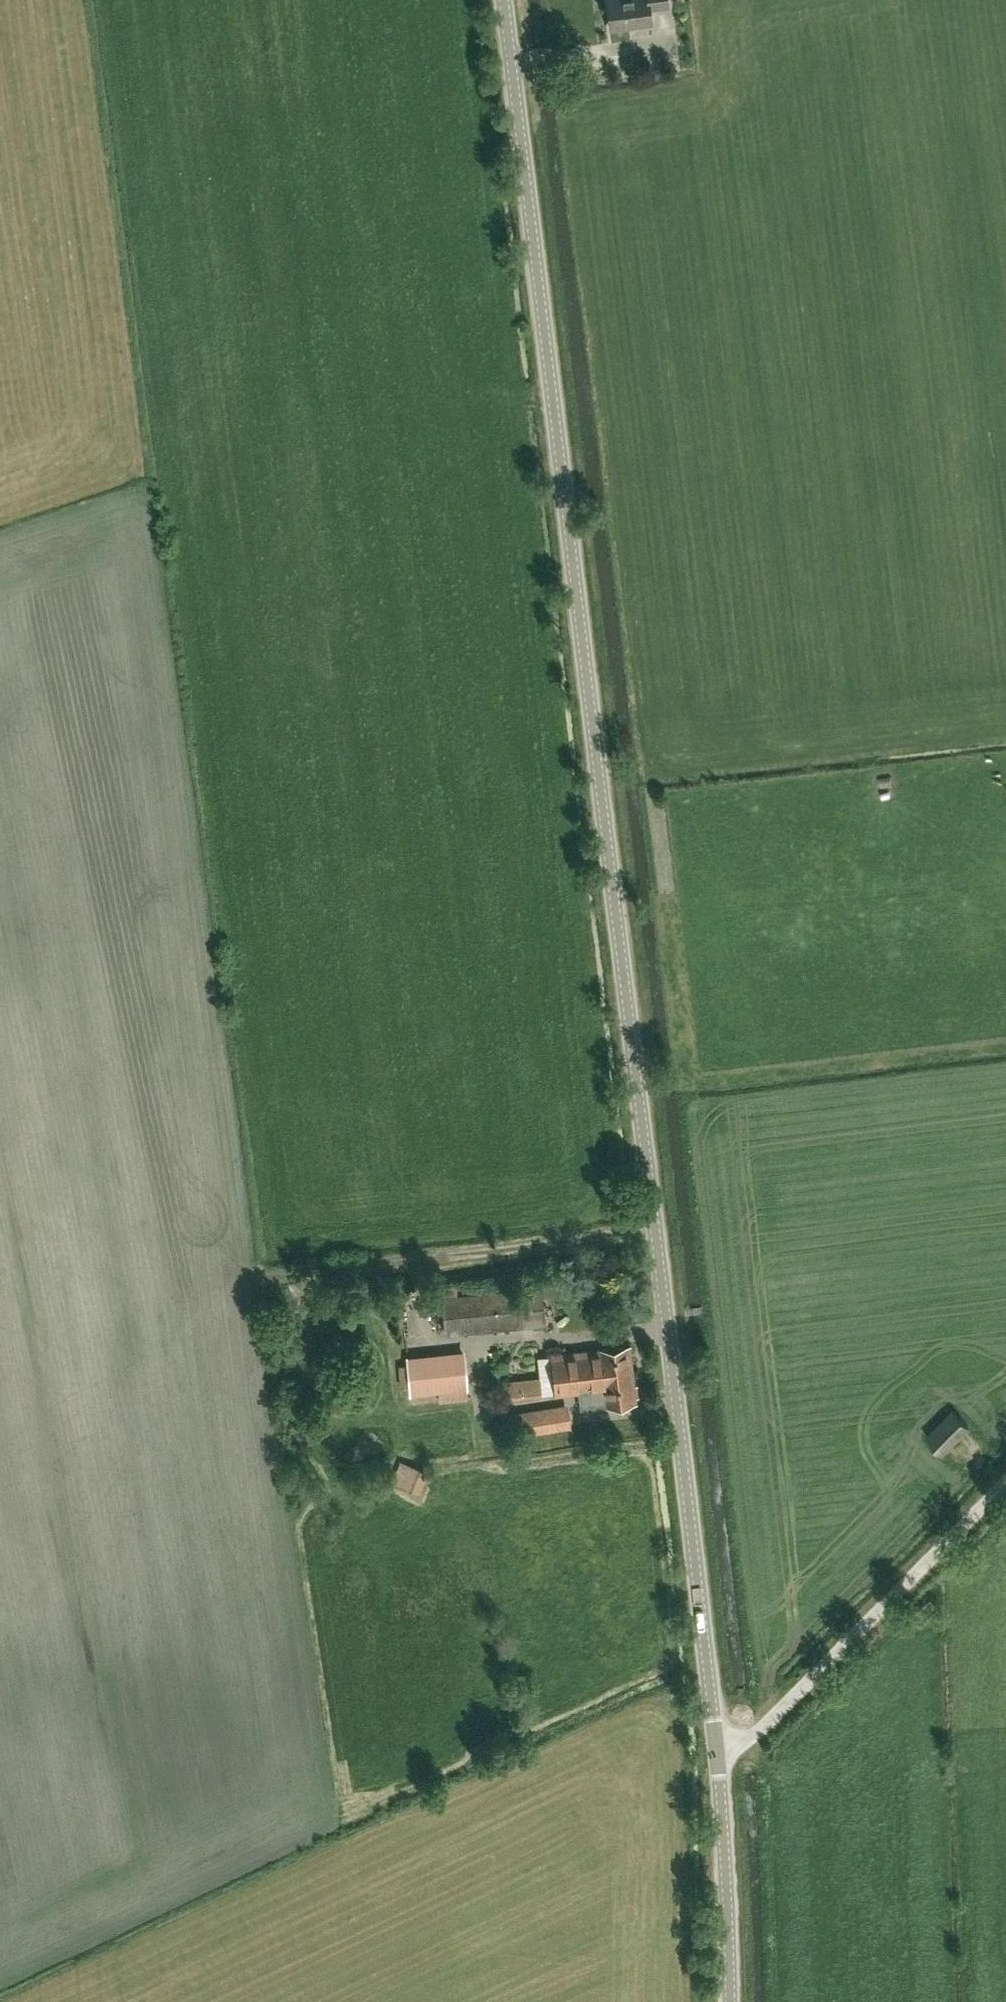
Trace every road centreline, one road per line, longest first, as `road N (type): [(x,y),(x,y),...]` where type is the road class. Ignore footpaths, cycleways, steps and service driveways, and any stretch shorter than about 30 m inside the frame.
road 1 (tertiary): [(718,1759),(505,0)]
road 2 (residential): [(718,1759),(761,1730),(1005,1482)]
road 3 (tertiary): [(728,2001),(718,1759)]

